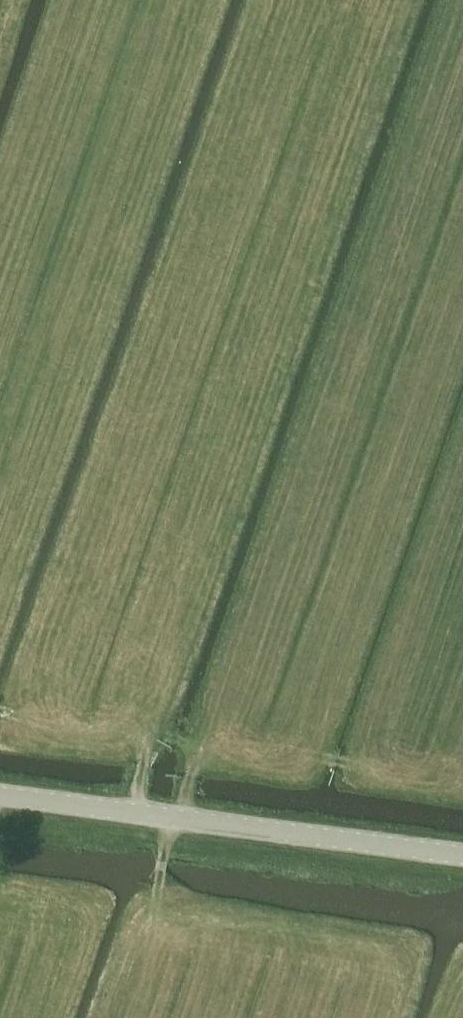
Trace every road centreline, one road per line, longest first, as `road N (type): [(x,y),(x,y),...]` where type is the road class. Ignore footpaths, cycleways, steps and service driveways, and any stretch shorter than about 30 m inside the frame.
road 1 (unclassified): [(462,855),(0,795)]

